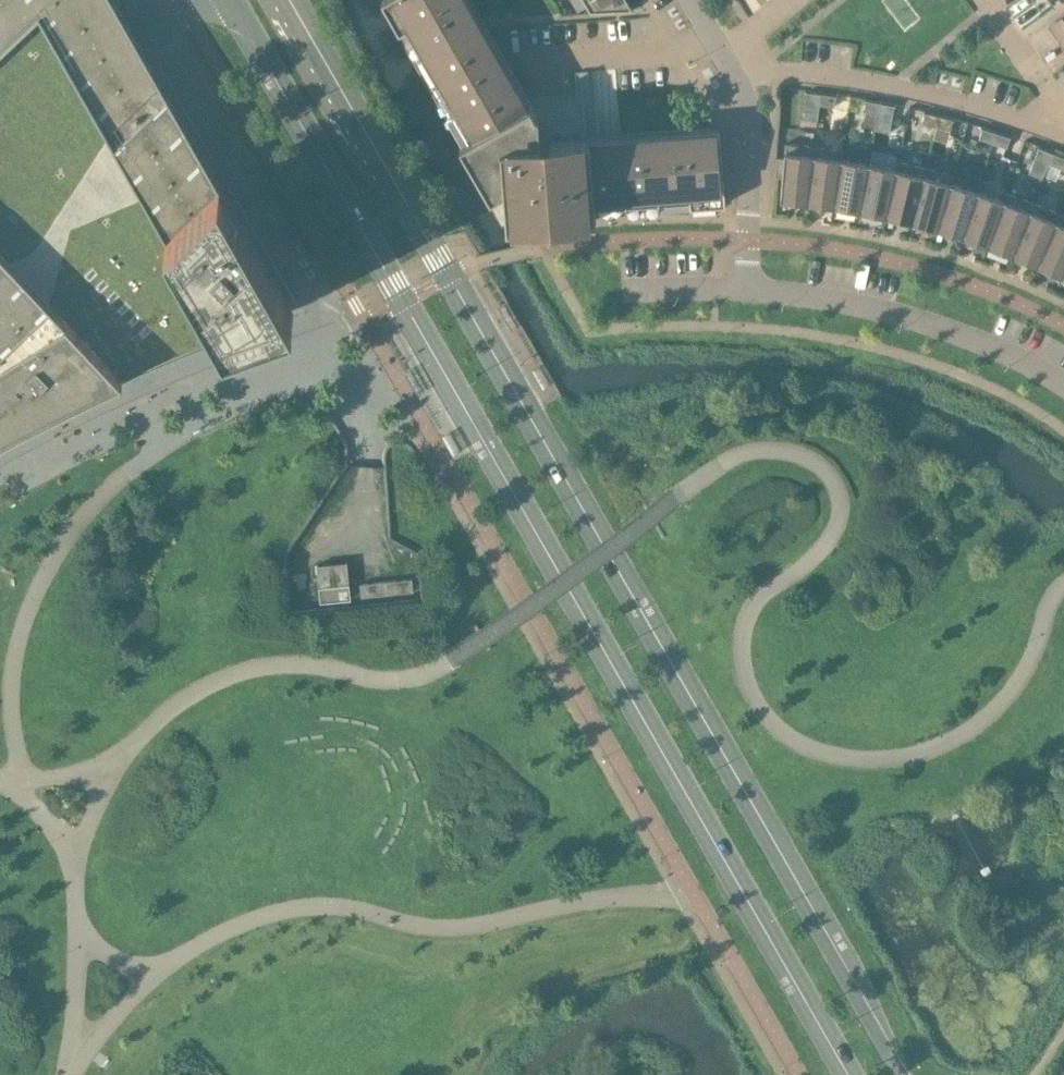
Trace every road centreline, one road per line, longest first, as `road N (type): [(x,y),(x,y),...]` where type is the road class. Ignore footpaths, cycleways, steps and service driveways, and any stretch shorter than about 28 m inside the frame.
road 1 (secondary): [(899,1074),(285,0)]
road 2 (secondary): [(252,0),(481,434),(855,1074)]
road 3 (residential): [(1063,129),(896,85),(728,61)]
road 4 (residential): [(1063,382),(967,337),(854,306),(749,292)]
road 5 (residential): [(749,292),(750,130),(746,99),(728,61)]
road 6 (residential): [(171,0),(201,46),(233,154)]
road 7 (residential): [(983,0),(1063,110)]
road 8 (residential): [(749,292),(626,294)]

